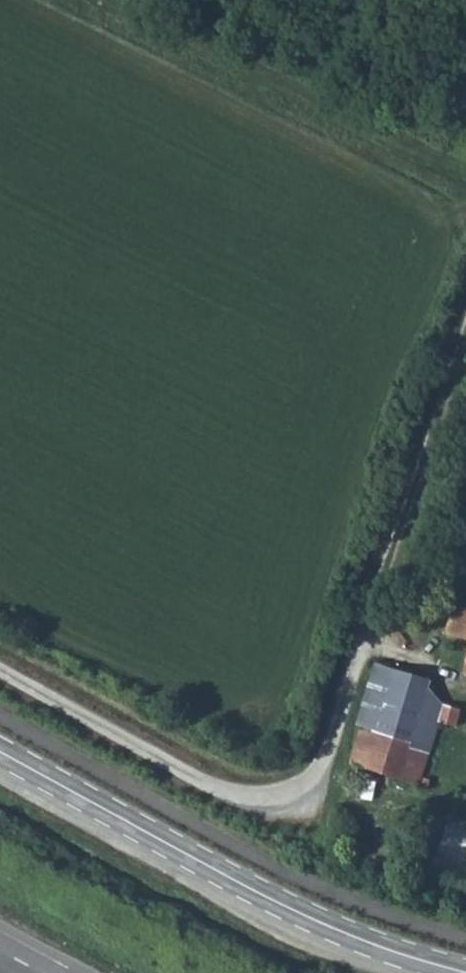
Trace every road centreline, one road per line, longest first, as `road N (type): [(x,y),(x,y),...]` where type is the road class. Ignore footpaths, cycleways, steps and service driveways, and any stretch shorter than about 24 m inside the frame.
road 1 (unclassified): [(0,668),(203,781),(259,795),(307,782),(327,750),(465,335)]
road 2 (tertiary): [(459,972),(280,911),(0,758)]
road 3 (track): [(84,0),(465,170)]

